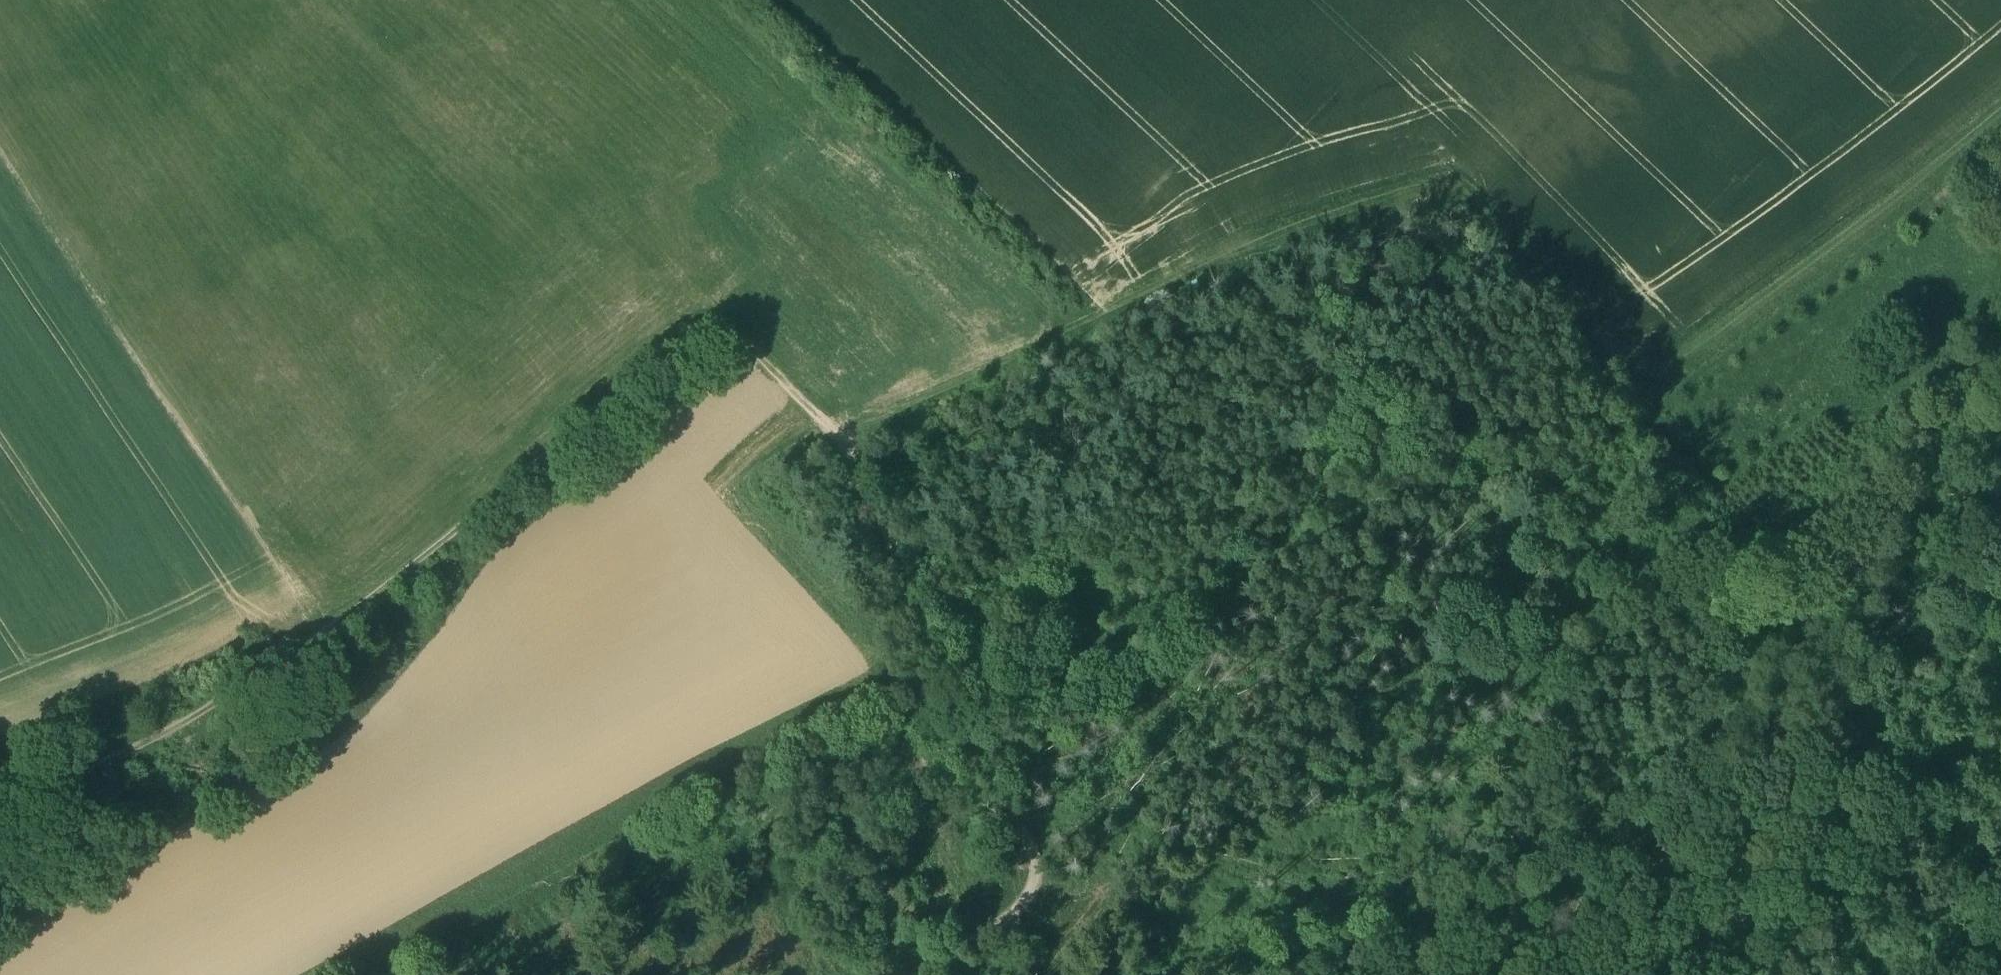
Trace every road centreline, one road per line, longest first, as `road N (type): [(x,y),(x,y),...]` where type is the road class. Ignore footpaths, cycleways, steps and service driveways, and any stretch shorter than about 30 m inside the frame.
road 1 (track): [(0,810),(232,694),(295,651),(711,325),(862,445),(1032,851),(1037,873),(1026,896),(922,974)]
road 2 (track): [(1996,526),(1546,974)]

